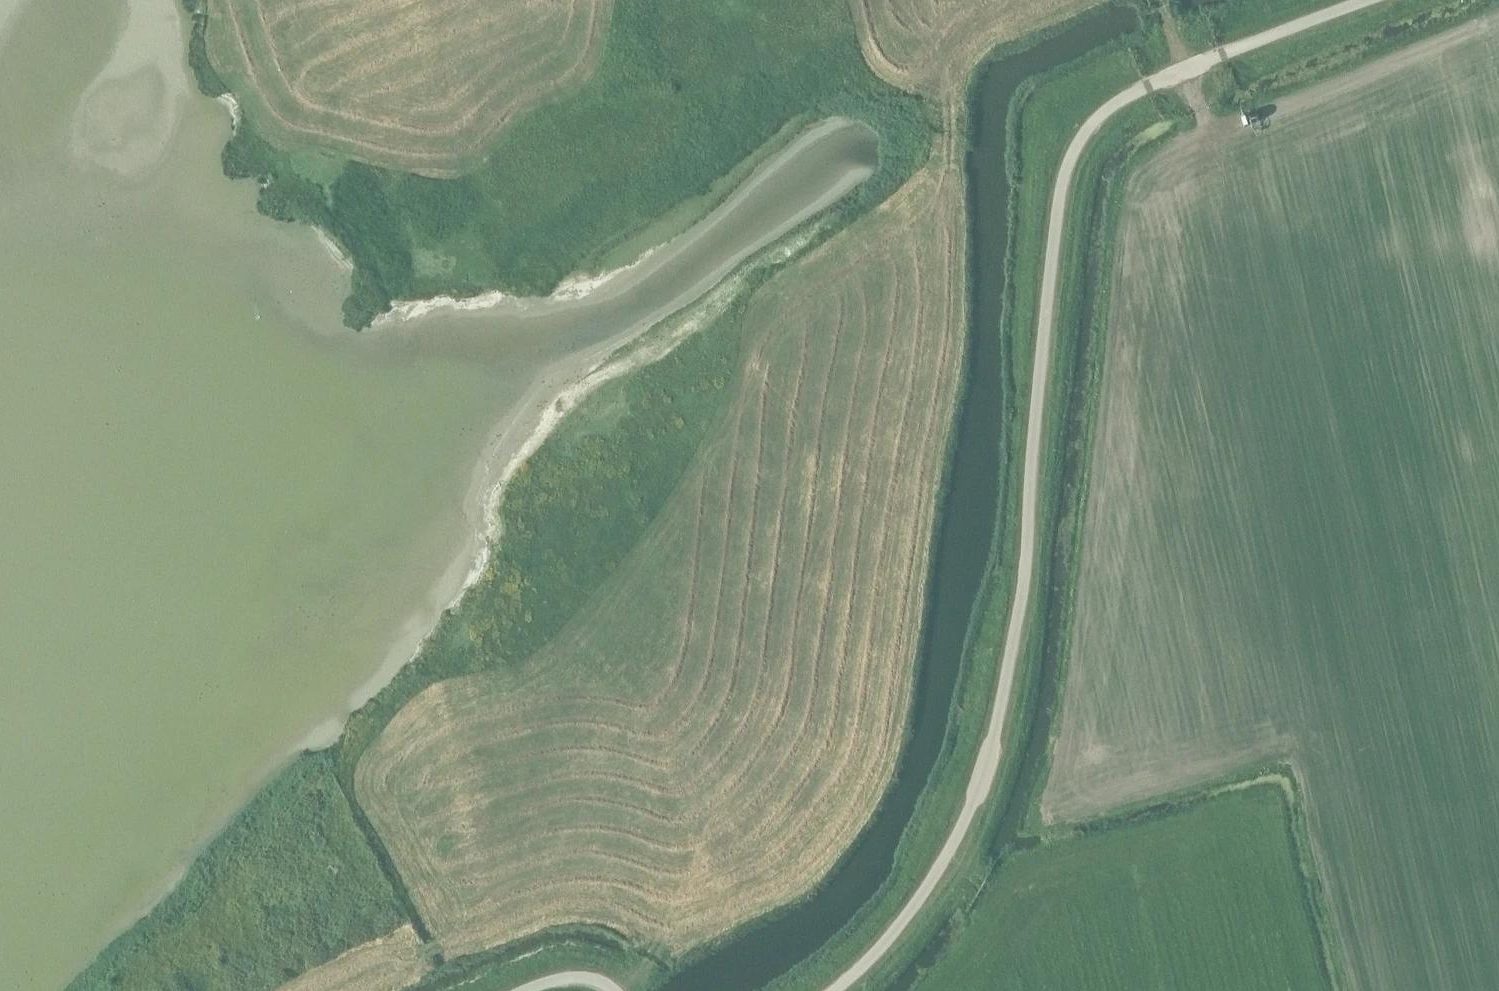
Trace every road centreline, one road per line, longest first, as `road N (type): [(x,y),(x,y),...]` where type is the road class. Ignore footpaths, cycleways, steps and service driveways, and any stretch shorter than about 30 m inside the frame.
road 1 (track): [(1158,0),(1205,125)]

